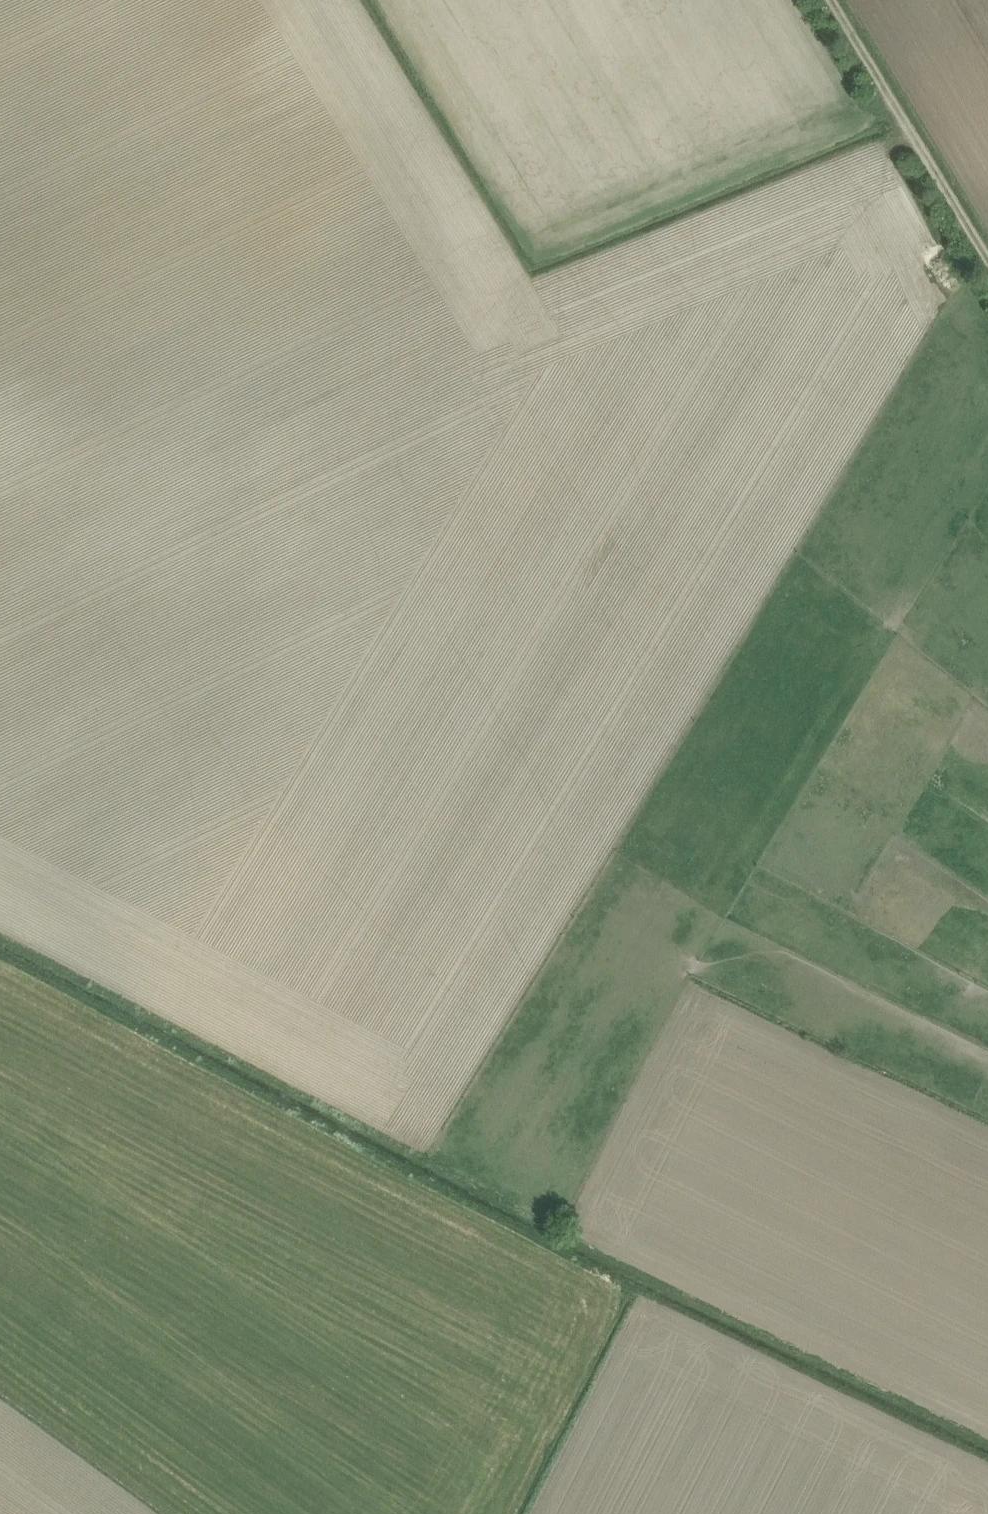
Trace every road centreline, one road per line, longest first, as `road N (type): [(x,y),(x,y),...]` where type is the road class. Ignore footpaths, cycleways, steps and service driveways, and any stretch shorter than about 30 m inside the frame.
road 1 (track): [(826,0),(987,270)]

